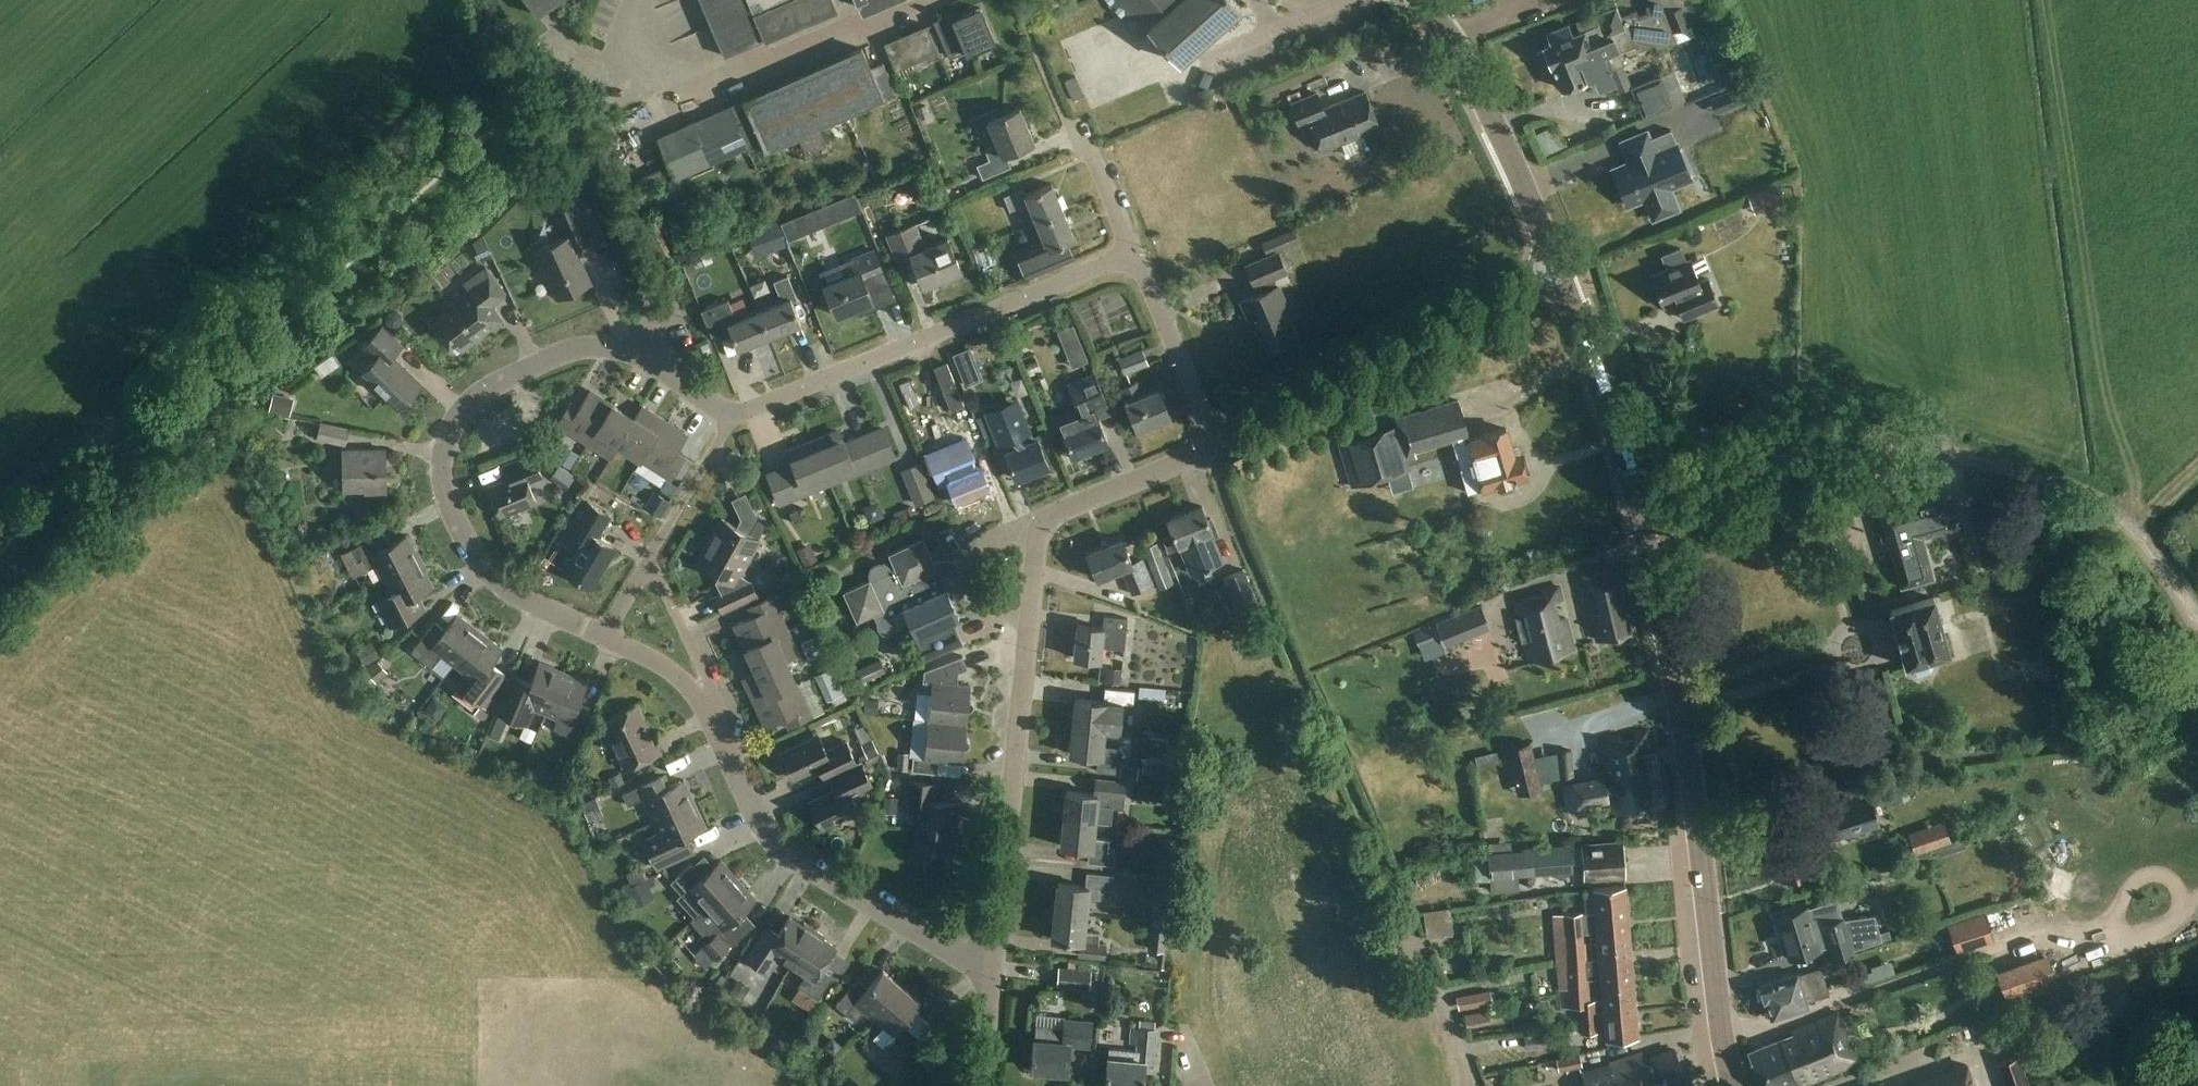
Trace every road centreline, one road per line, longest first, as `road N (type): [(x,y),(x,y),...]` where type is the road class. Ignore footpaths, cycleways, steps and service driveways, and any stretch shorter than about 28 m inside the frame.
road 1 (residential): [(608,637),(503,585),(456,522),(445,487),(444,446),(461,409),(487,388),(565,352),(607,349),(652,361),(716,407),(740,413),(1132,254)]
road 2 (tertiary): [(1735,1085),(1715,1004),(1665,661),(1617,444)]
road 3 (unclassified): [(996,962),(1042,527),(1058,513),(1217,450)]
road 4 (residential): [(996,962),(961,961),(793,858),(763,829),(707,710)]
road 5 (unclassified): [(1217,450),(1558,271)]
road 6 (unclassified): [(1956,458),(1649,437),(1617,444)]
road 7 (tertiary): [(1558,271),(1492,111),(1422,0)]
road 8 (track): [(2197,616),(2114,515),(2005,467),(1956,458)]
road 9 (residential): [(608,637),(644,570),(655,577),(712,690),(707,710)]
road 10 (residential): [(1217,450),(1132,254)]
road 11 (tertiary): [(1617,444),(1558,271)]
road 12 (residential): [(1465,1085),(1407,925)]
road 13 (track): [(2045,932),(2127,942),(2158,934),(2197,908)]
road 14 (residential): [(707,710),(670,669),(608,637)]
road 15 (unclassified): [(986,1085),(996,962)]

